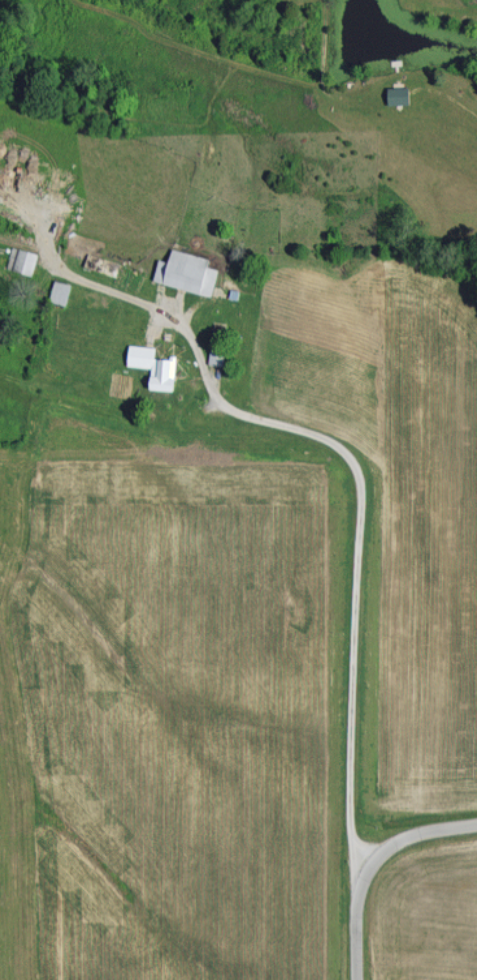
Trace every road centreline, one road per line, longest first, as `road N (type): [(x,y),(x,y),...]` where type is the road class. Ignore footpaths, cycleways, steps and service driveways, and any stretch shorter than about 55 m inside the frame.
road 1 (tertiary): [(365,868),(400,835),(476,818)]

